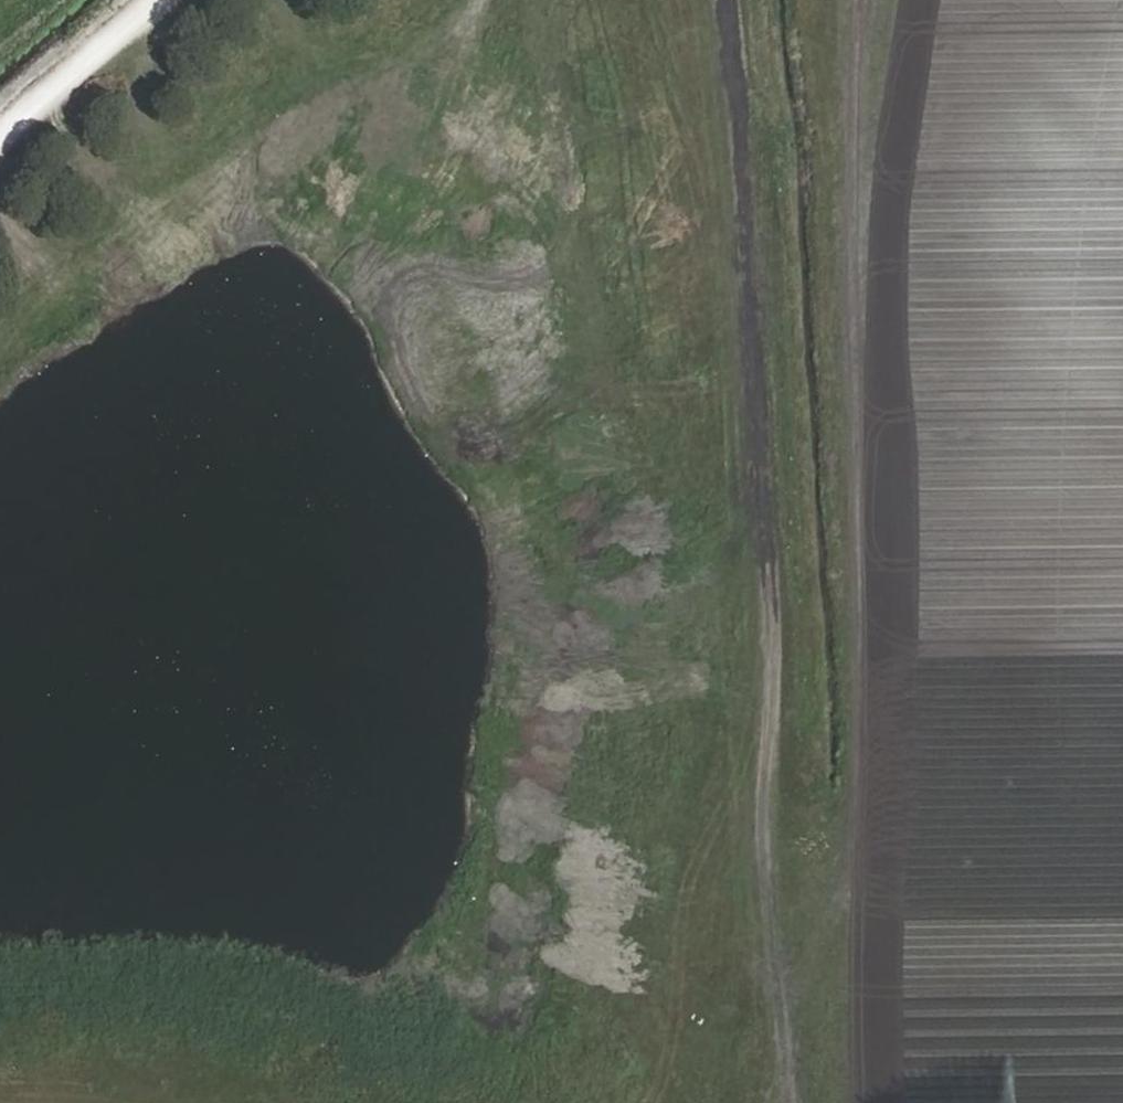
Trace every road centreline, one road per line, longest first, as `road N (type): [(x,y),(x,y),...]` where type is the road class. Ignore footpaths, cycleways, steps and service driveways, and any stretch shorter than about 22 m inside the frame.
road 1 (track): [(0,134),(154,0)]

